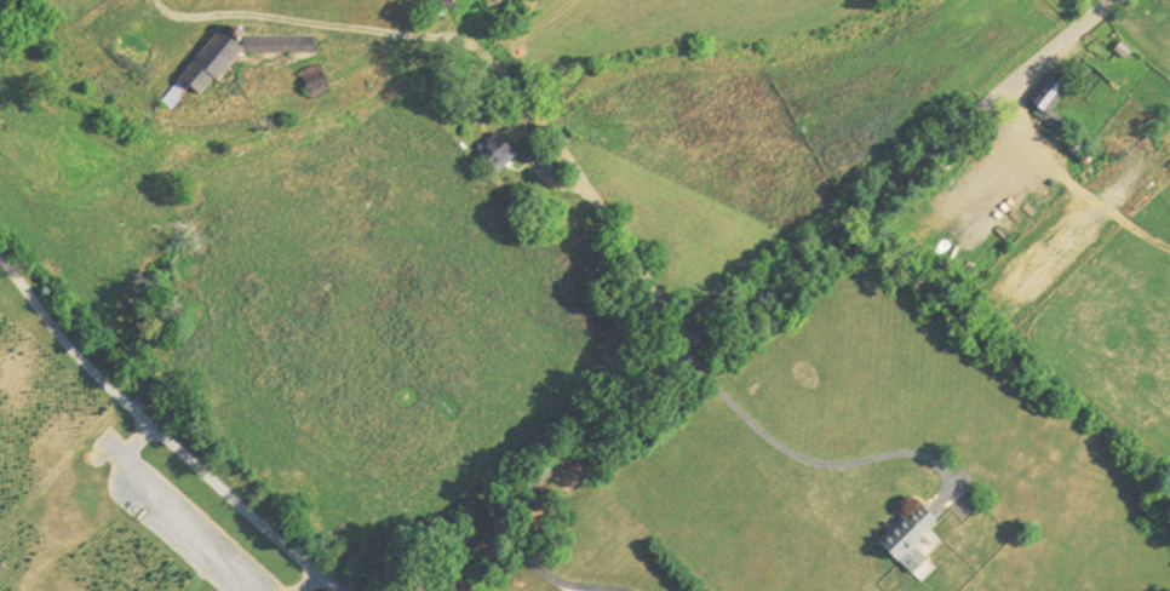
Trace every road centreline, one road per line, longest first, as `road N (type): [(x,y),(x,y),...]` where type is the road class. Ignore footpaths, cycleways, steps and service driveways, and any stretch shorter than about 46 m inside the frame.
road 1 (tertiary): [(423,590),(1106,0)]

